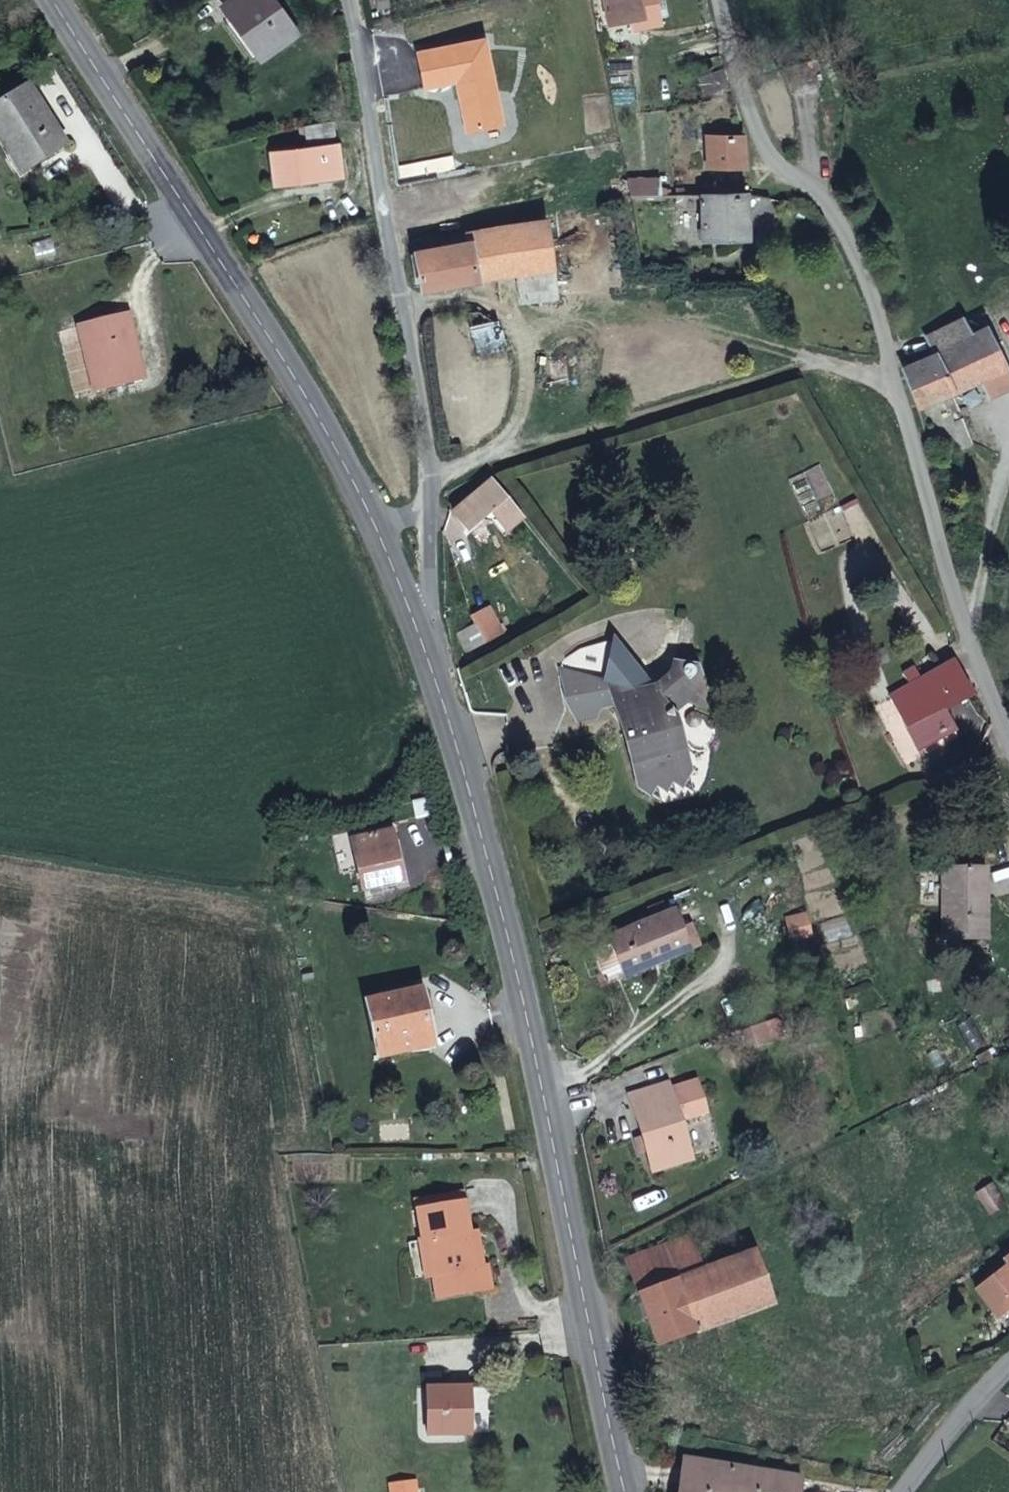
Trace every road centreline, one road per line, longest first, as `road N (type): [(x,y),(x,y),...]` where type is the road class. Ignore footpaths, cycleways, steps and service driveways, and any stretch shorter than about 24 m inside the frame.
road 1 (secondary): [(419,634),(538,1076),(627,1491)]
road 2 (unclassified): [(719,0),(734,69),(770,154),(828,201),(870,292),(956,600),(1008,746)]
road 3 (secondary): [(52,0),(318,415),(381,535)]
road 4 (unclassified): [(428,491),(420,398),(349,0)]
road 5 (unclassified): [(1008,1368),(957,1420),(905,1491)]
road 6 (unclassified): [(419,634),(432,575),(428,491)]

